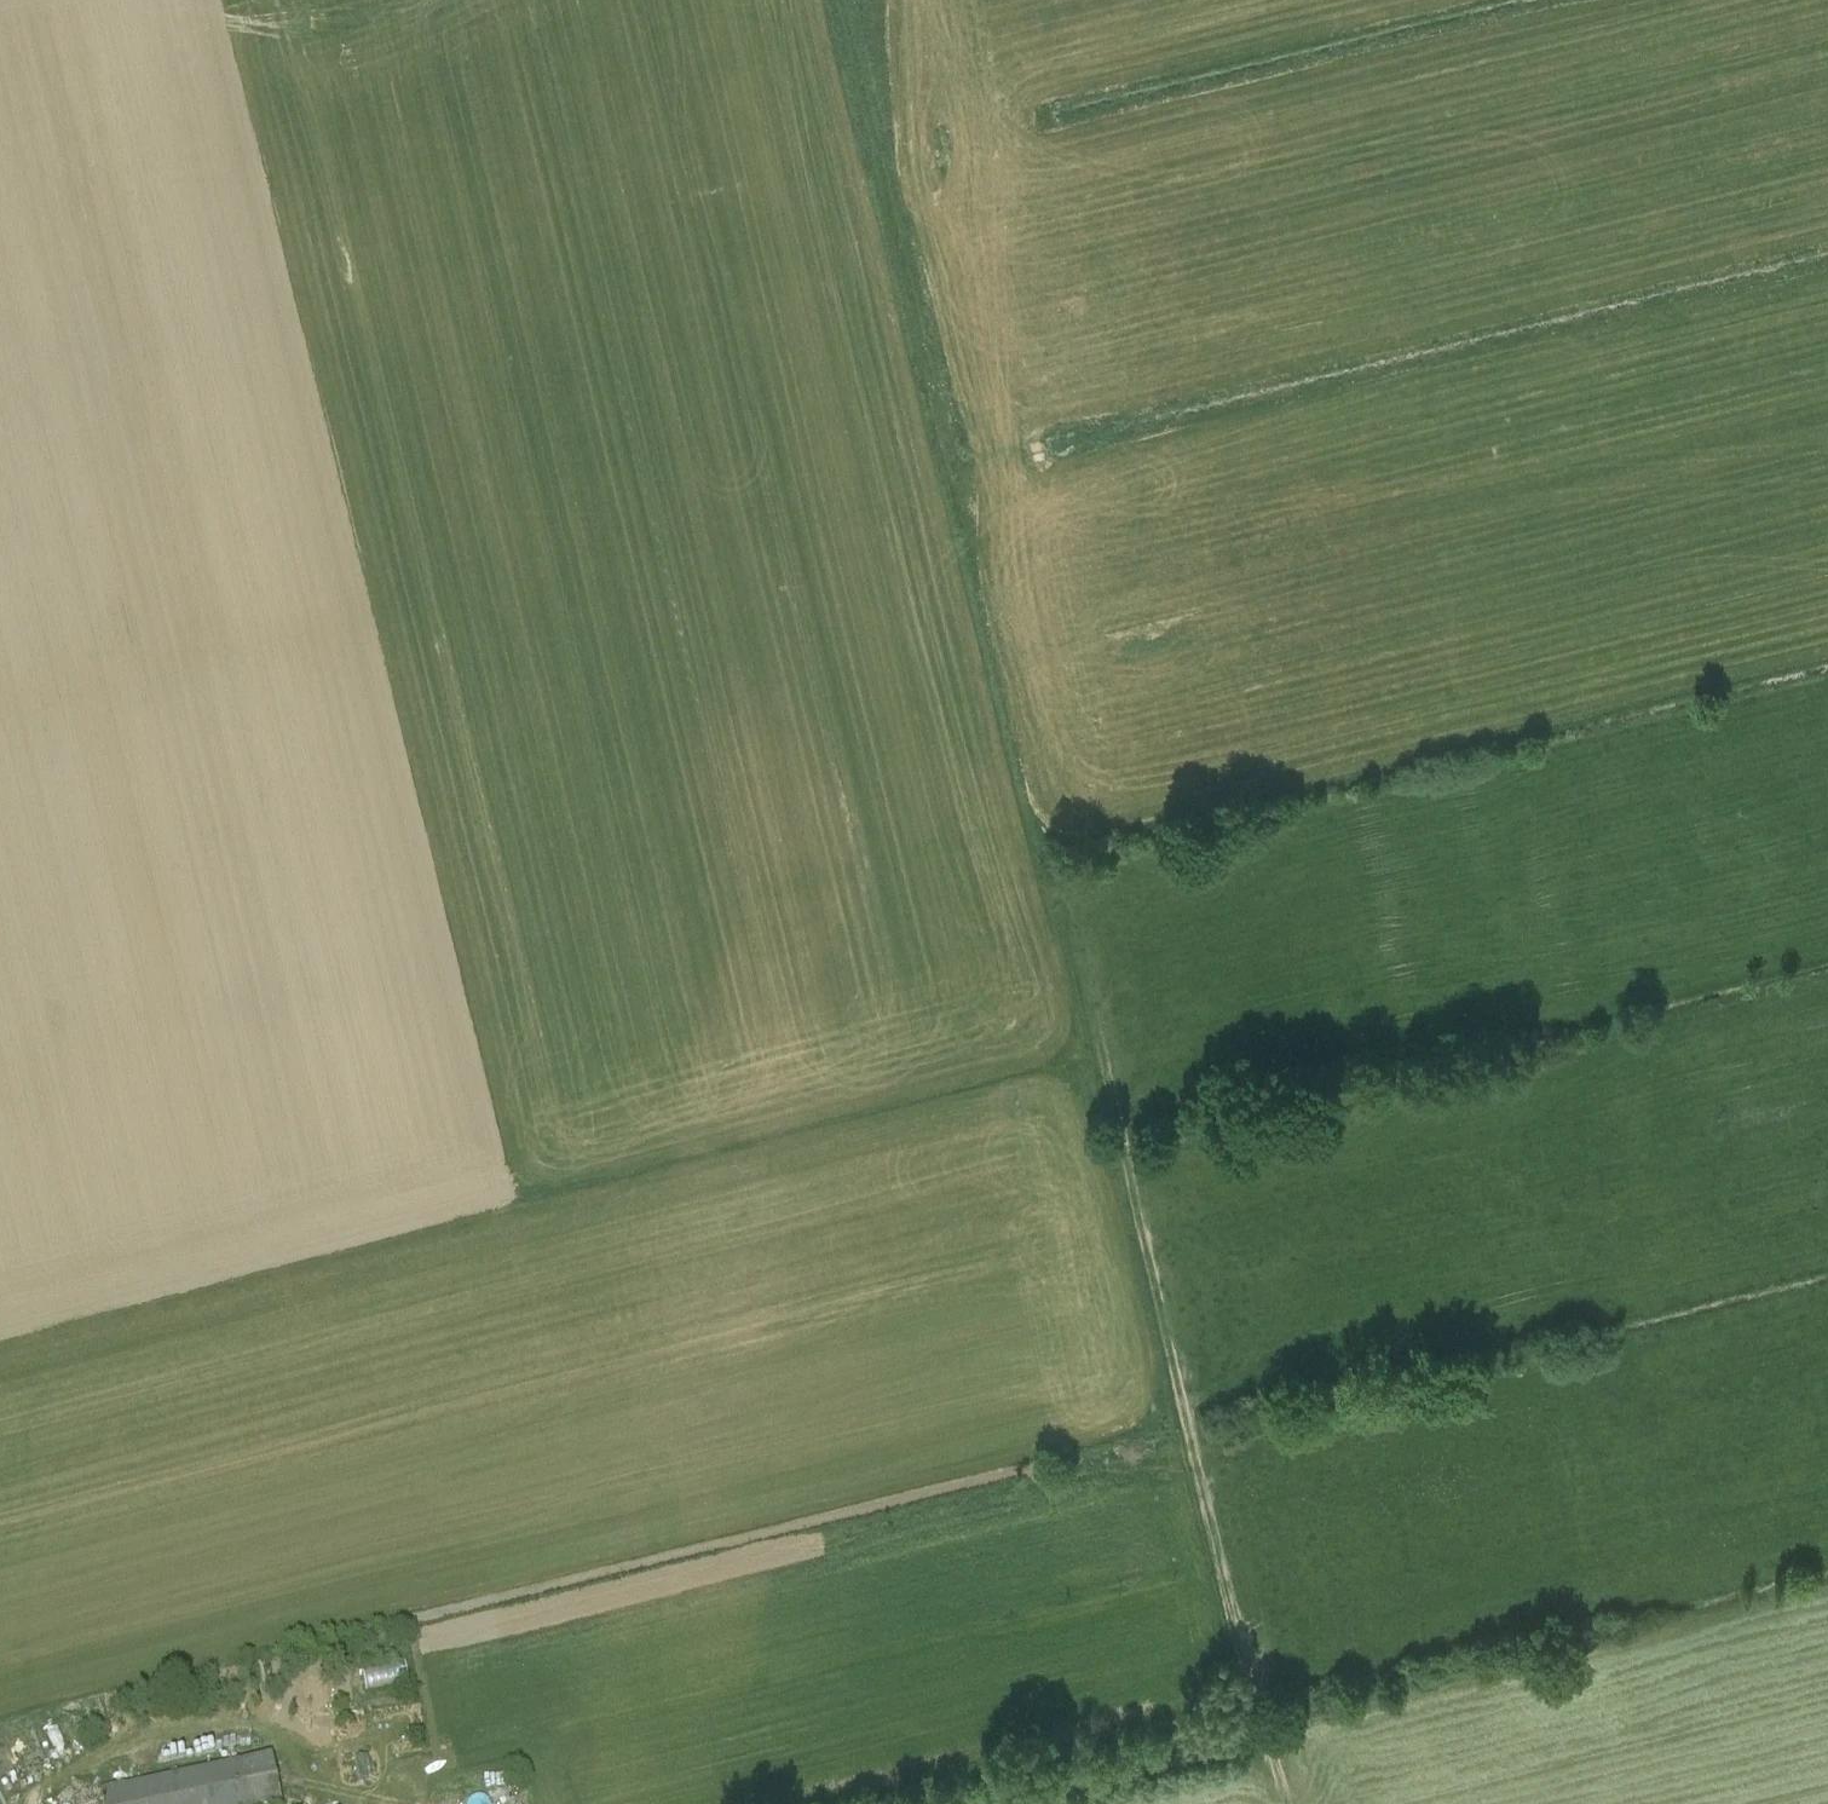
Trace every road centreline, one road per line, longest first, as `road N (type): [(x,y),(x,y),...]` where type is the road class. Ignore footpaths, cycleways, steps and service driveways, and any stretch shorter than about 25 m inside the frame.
road 1 (track): [(1000,1803),(1237,1750),(1256,1726),(1093,1032)]
road 2 (track): [(842,0),(955,480)]

